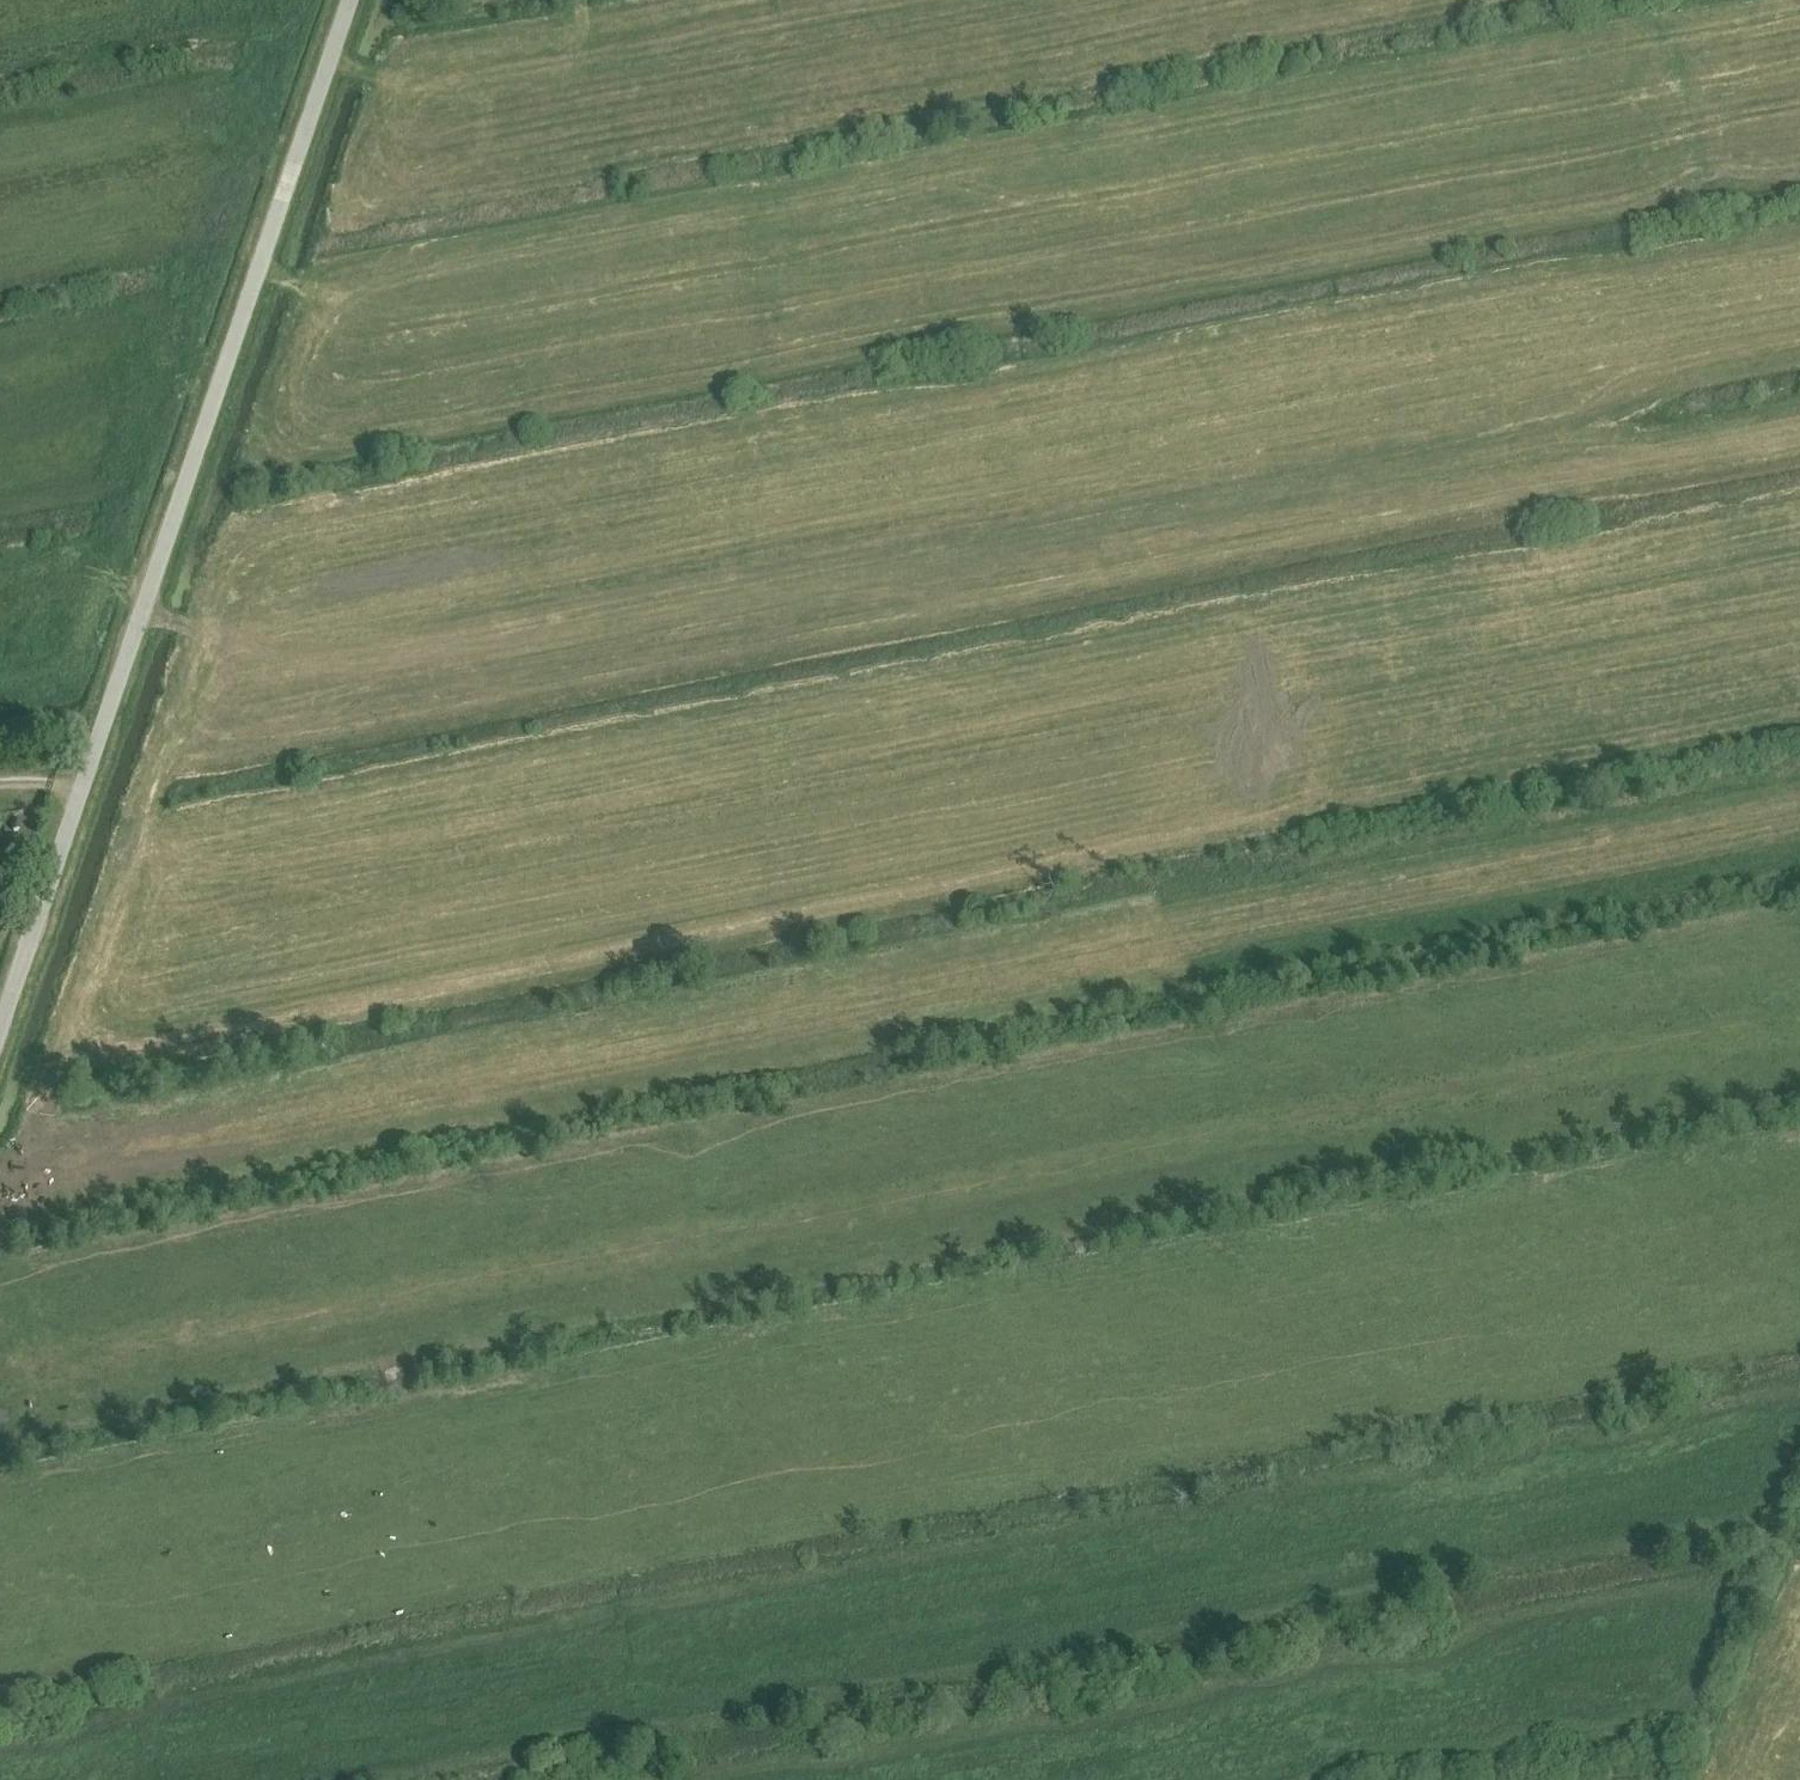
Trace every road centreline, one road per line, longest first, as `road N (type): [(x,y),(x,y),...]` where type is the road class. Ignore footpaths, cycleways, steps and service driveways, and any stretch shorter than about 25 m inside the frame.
road 1 (unclassified): [(0,1045),(356,0)]

